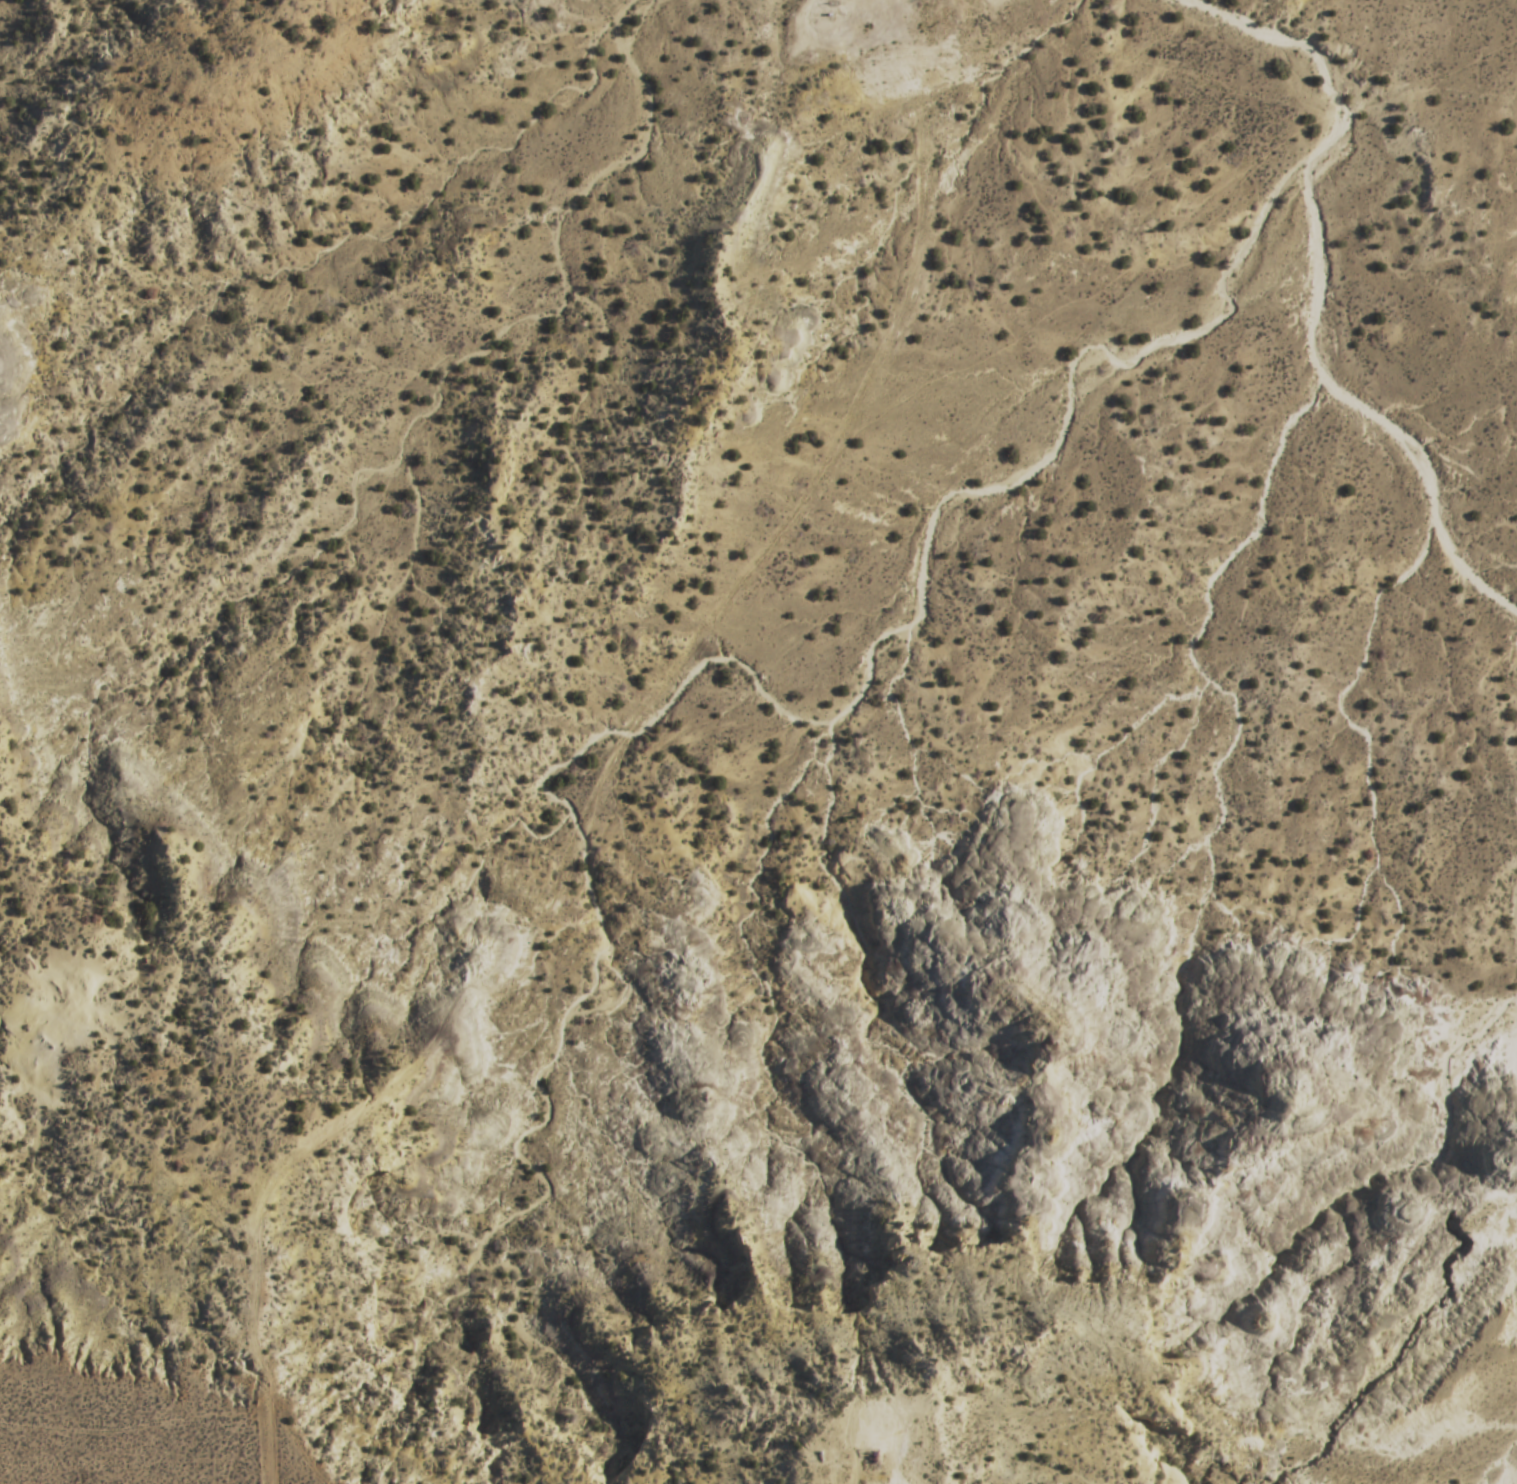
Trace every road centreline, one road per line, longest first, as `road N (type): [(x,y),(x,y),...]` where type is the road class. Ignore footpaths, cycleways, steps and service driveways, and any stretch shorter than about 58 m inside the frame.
road 1 (residential): [(1085,109),(1196,0)]

